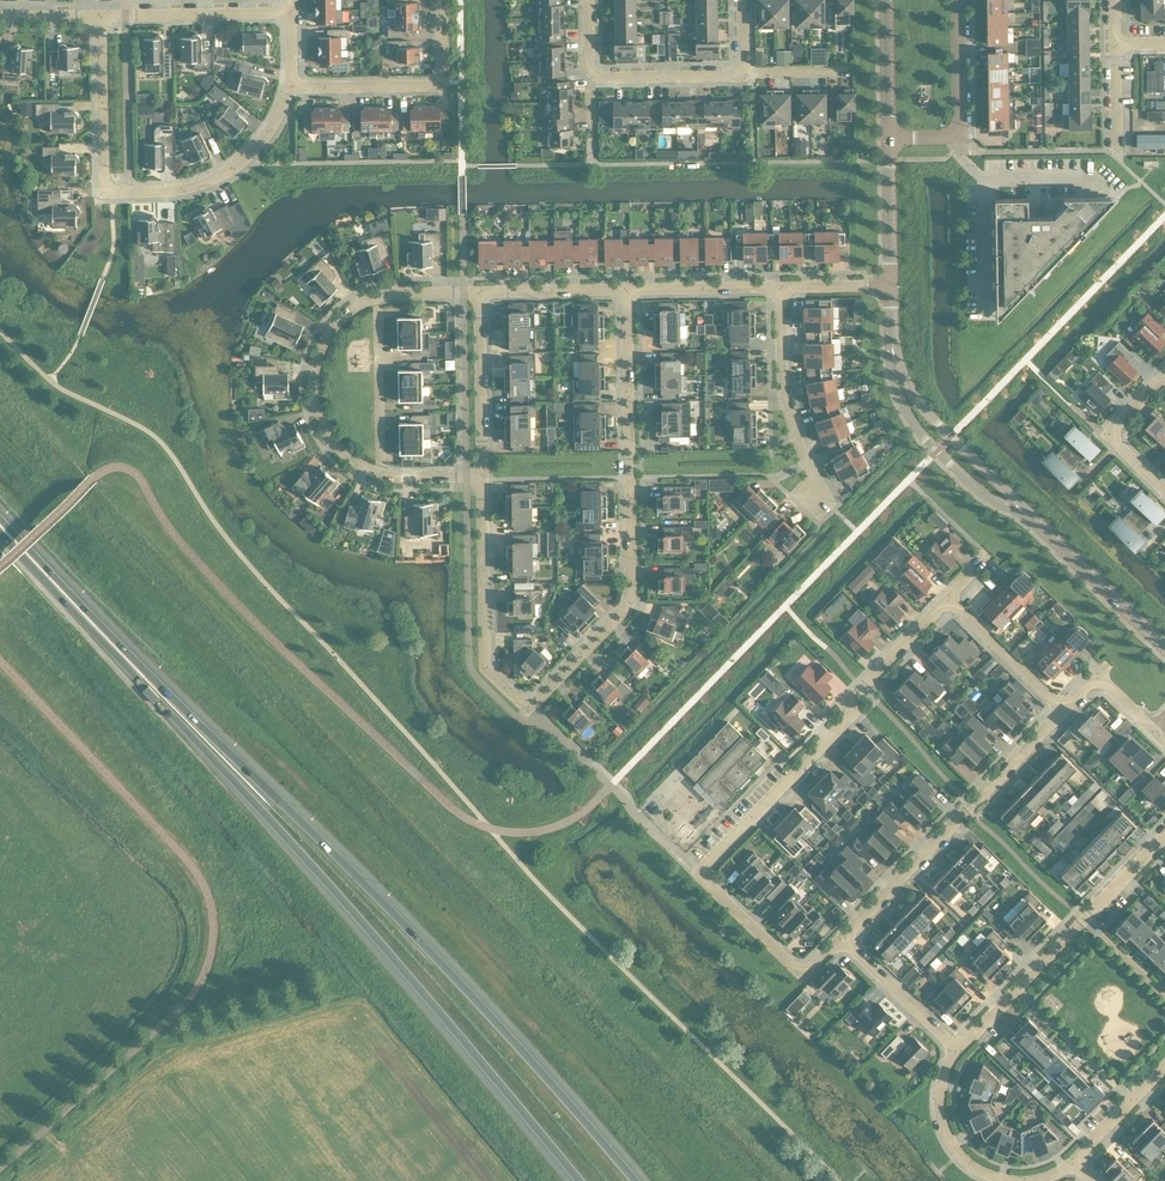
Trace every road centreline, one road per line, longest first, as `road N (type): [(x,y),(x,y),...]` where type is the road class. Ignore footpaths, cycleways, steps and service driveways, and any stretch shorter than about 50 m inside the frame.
road 1 (trunk): [(634,1180),(393,911),(0,517)]
road 2 (trunk): [(0,531),(359,912),(580,1180)]
road 3 (residential): [(841,940),(803,976),(698,874),(846,722),(852,700),(948,601)]
road 4 (residential): [(529,709),(623,614),(632,594),(627,292)]
road 5 (residential): [(101,16),(104,195),(179,192),(218,180),(246,162),(277,124),(291,87)]
road 6 (residential): [(841,940),(1064,710)]
road 7 (residential): [(1164,839),(957,1049)]
road 8 (tertiary): [(890,331),(902,406),(928,442),(974,486),(1037,525)]
road 9 (residential): [(529,709),(487,667),(481,478)]
road 10 (tertiary): [(1037,525),(921,404),(890,331)]
road 11 (residential): [(291,87),(443,89),(442,0)]
road 12 (residential): [(381,474),(338,448),(315,392),(321,357),(339,327),(378,299)]
road 13 (residential): [(834,506),(785,400),(782,288)]
road 14 (residential): [(101,16),(291,14)]
road 15 (residential): [(481,478),(479,292)]
road 16 (tertiary): [(1164,647),(1037,525)]
road 17 (residential): [(378,299),(381,474)]
road 18 (residential): [(957,1049),(940,1090),(947,1135),(969,1163),(1012,1180)]
road 19 (residential): [(590,77),(750,76)]
road 20 (residential): [(957,1049),(841,940)]
road 21 (residential): [(1064,710),(948,601)]
road 22 (residential): [(627,292),(782,288)]
road 23 (residential): [(479,292),(627,292)]
road 24 (tertiary): [(889,285),(889,139)]
road 25 (unclassified): [(889,139),(887,0)]
road 26 (tertiary): [(958,138),(956,0)]
road 27 (residential): [(1074,1162),(1164,1066)]
road 28 (residential): [(982,183),(983,311)]
road 29 (residential): [(1153,729),(1098,679),(1064,710)]

